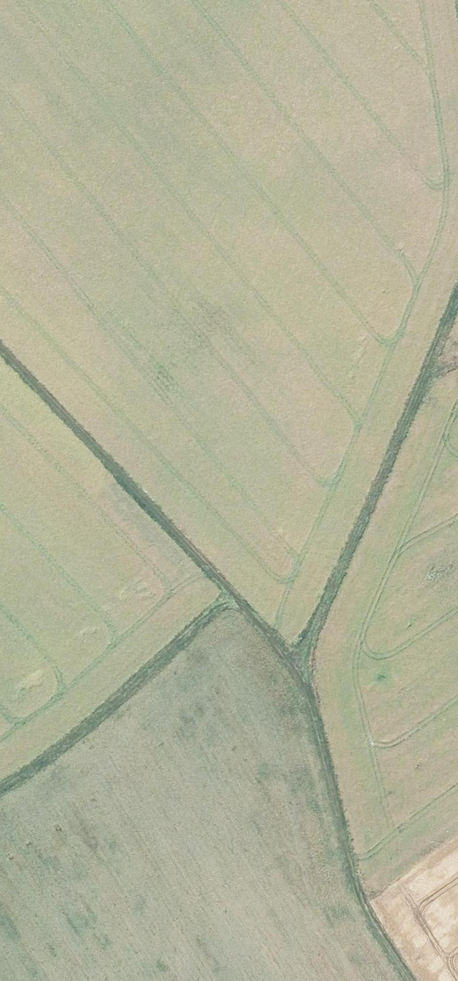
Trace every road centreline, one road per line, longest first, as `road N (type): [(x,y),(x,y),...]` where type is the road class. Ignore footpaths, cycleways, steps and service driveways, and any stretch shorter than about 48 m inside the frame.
road 1 (track): [(457,292),(316,627),(304,678),(357,889),(413,980)]
road 2 (track): [(0,346),(304,678)]

